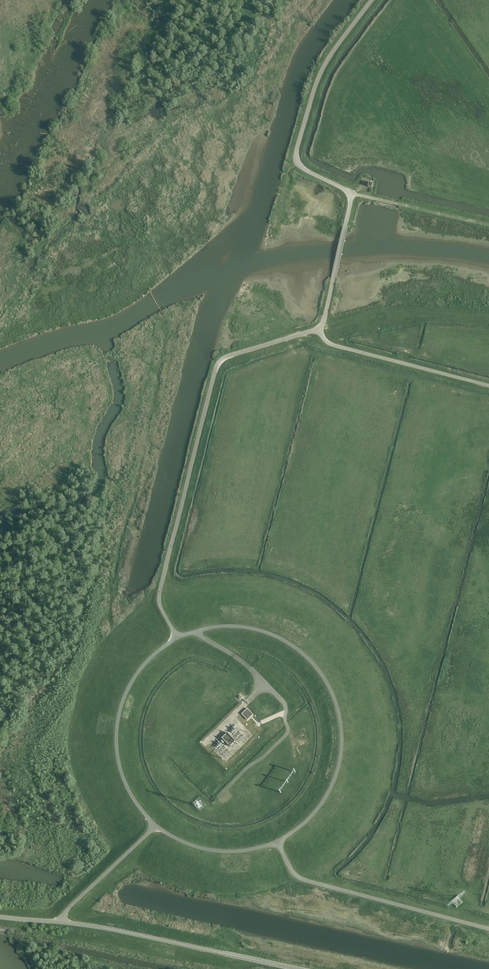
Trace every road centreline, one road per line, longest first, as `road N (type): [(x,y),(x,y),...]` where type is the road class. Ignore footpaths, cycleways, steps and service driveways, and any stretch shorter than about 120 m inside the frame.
road 1 (unclassified): [(176,637),(159,596),(216,365),(321,330)]
road 2 (unclassified): [(321,330),(351,199),(295,157),(318,80),(373,0)]
road 3 (unclassified): [(278,842),(336,777),(346,743),(337,693),(313,658),(265,630),(220,623),(176,637)]
road 4 (unclassified): [(59,922),(306,968)]
road 5 (unclassified): [(278,842),(300,879),(488,929)]
road 6 (unclassified): [(176,637),(130,681),(118,716),(121,770),(155,828)]
road 7 (unclassified): [(488,387),(343,348),(321,330)]
road 8 (unclassified): [(59,922),(155,828)]
road 9 (unclassified): [(155,828),(211,850),(278,842)]

